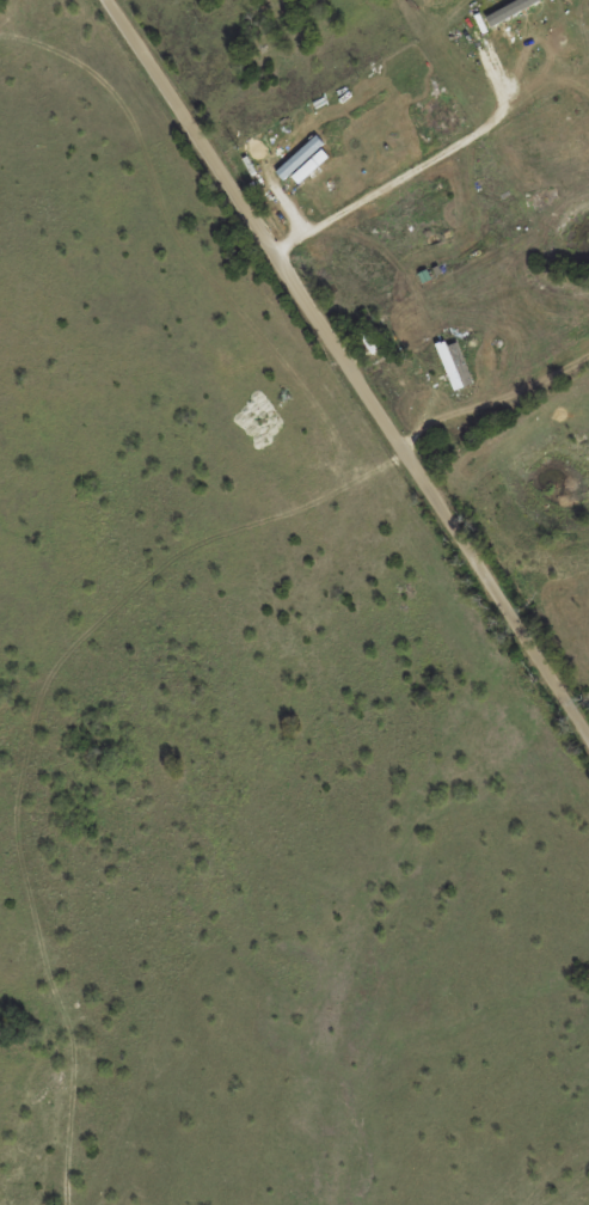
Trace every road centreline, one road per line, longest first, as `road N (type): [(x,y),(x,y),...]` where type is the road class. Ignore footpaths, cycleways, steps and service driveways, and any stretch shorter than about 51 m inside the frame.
road 1 (residential): [(588,748),(106,0)]
road 2 (residential): [(465,556),(513,423),(588,364)]

